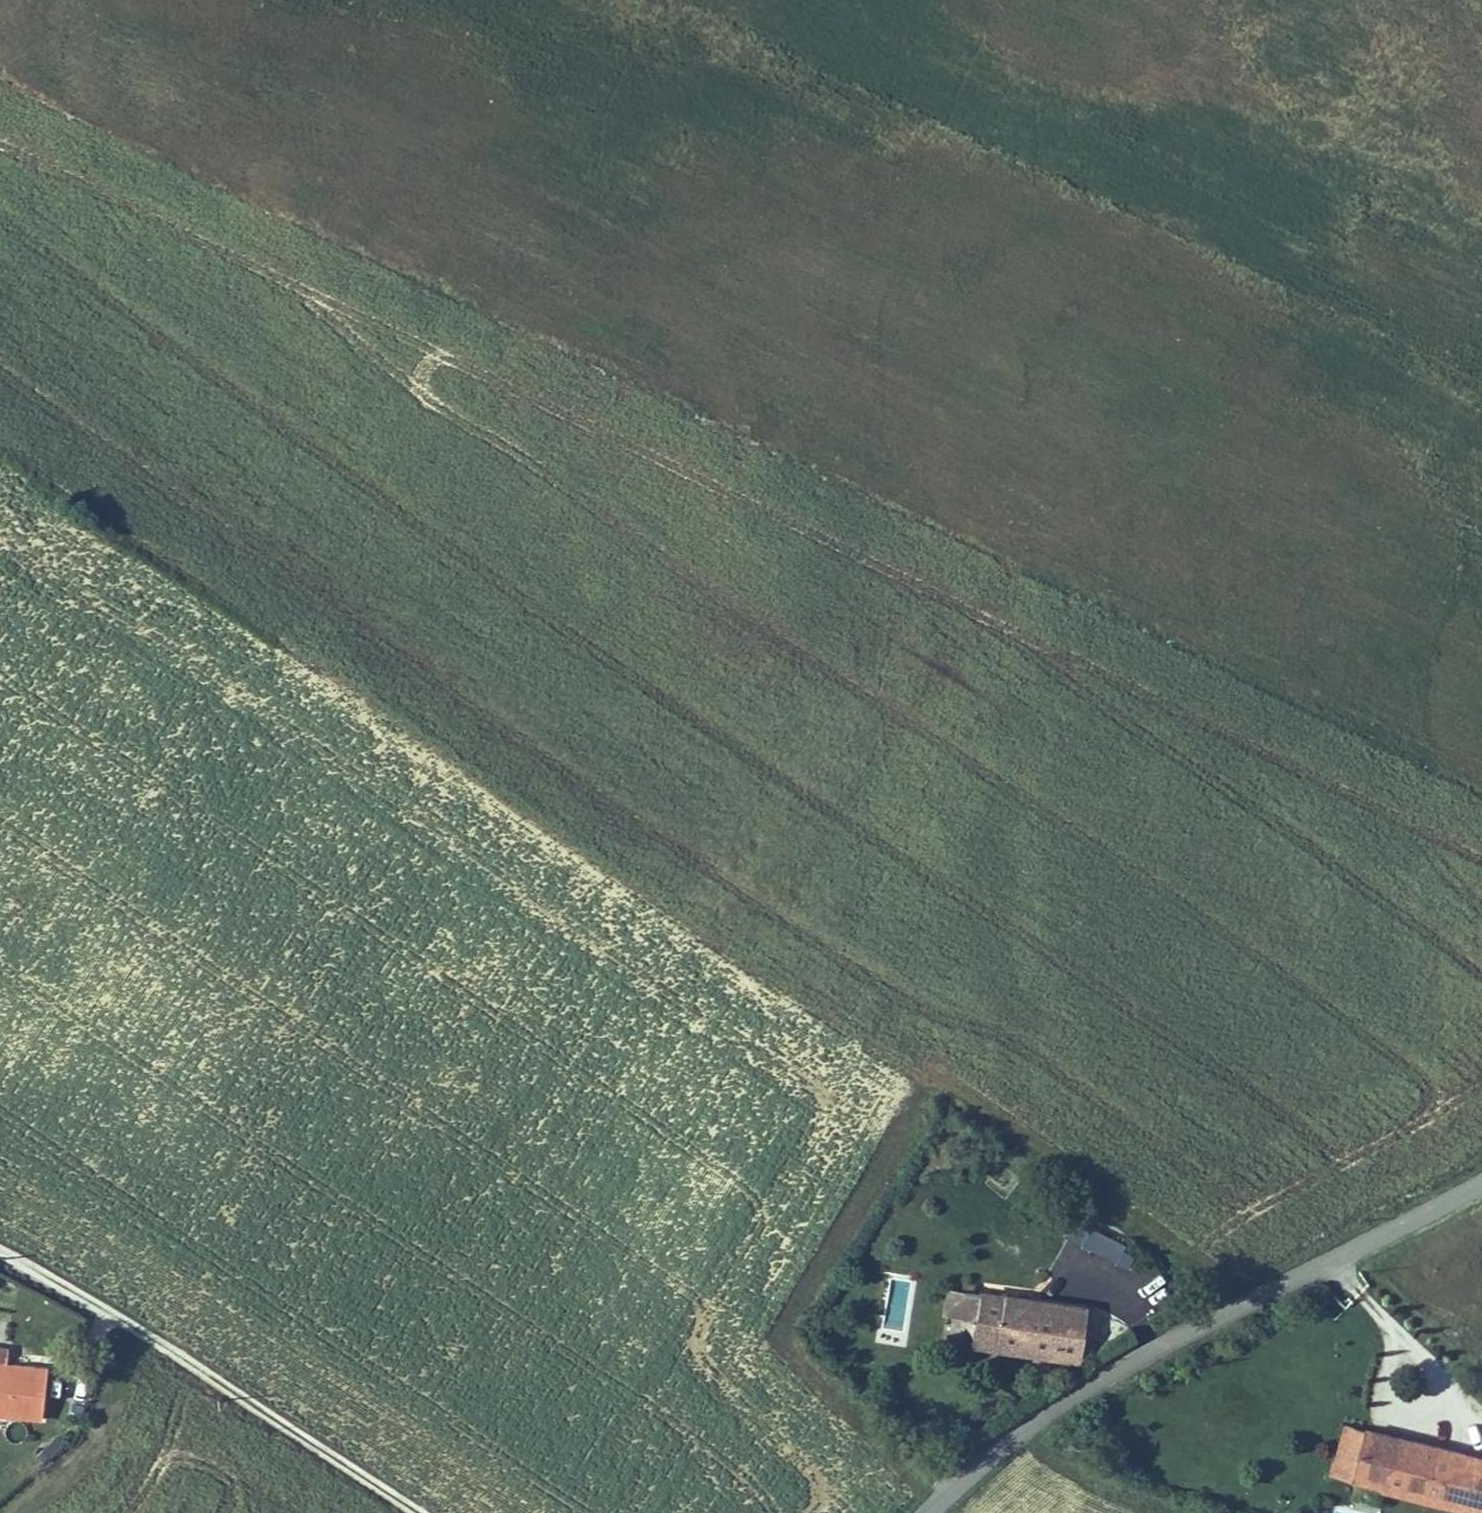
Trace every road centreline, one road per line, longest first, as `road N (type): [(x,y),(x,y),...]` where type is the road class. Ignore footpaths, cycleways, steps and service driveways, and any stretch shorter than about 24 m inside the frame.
road 1 (tertiary): [(1481,1184),(1275,1283),(1079,1393),(1027,1426),(930,1512)]

